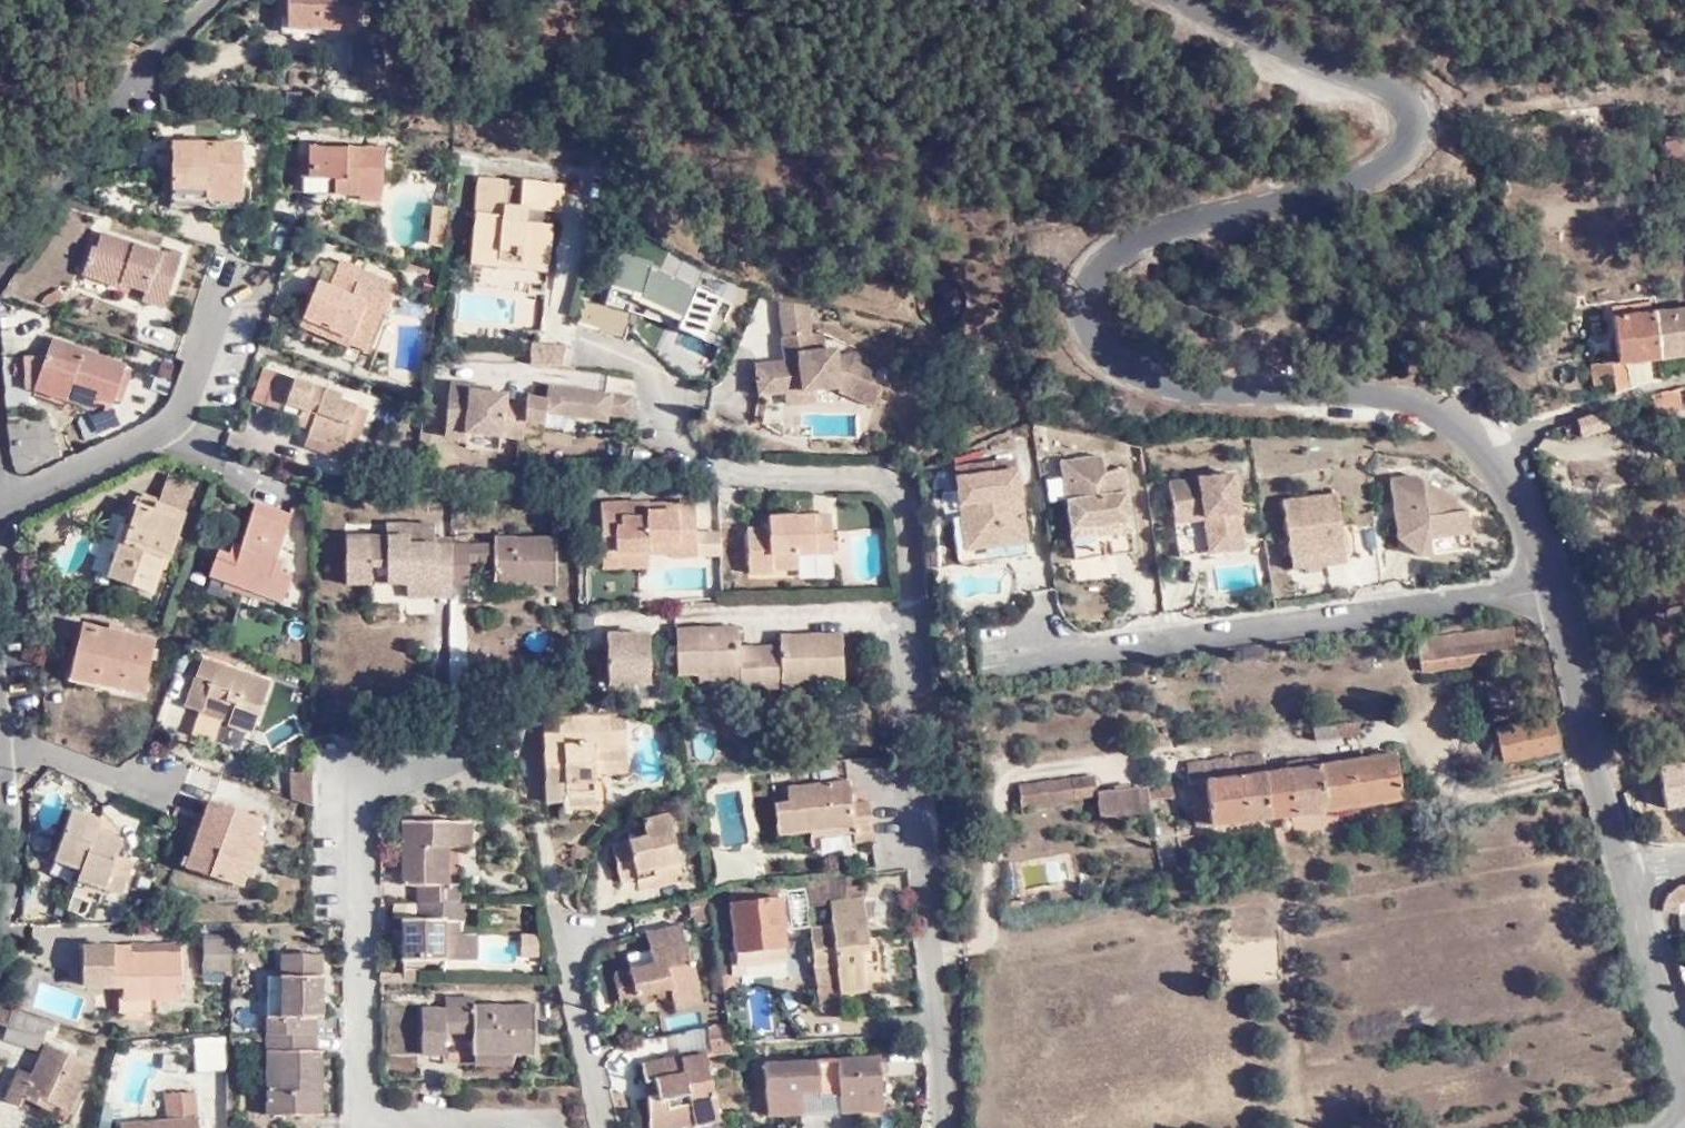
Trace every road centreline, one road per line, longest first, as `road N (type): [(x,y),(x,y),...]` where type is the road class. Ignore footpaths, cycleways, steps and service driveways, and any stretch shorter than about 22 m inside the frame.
road 1 (tertiary): [(1211,0),(1407,97),(1412,142),(1369,182),(1102,267),(1080,308),(1100,350),(1172,392),(1416,406),(1499,457)]
road 2 (tertiary): [(1499,457),(1533,542),(1628,870)]
road 3 (track): [(928,953),(969,941),(991,923),(1013,765),(1156,747)]
road 4 (residential): [(0,835),(8,797),(0,500)]
road 5 (residential): [(0,499),(138,435),(218,329)]
road 6 (residential): [(0,366),(0,284),(125,145)]
road 7 (residential): [(1499,457),(1574,406),(1684,373)]
road 8 (tertiary): [(1628,870),(1684,1047)]

